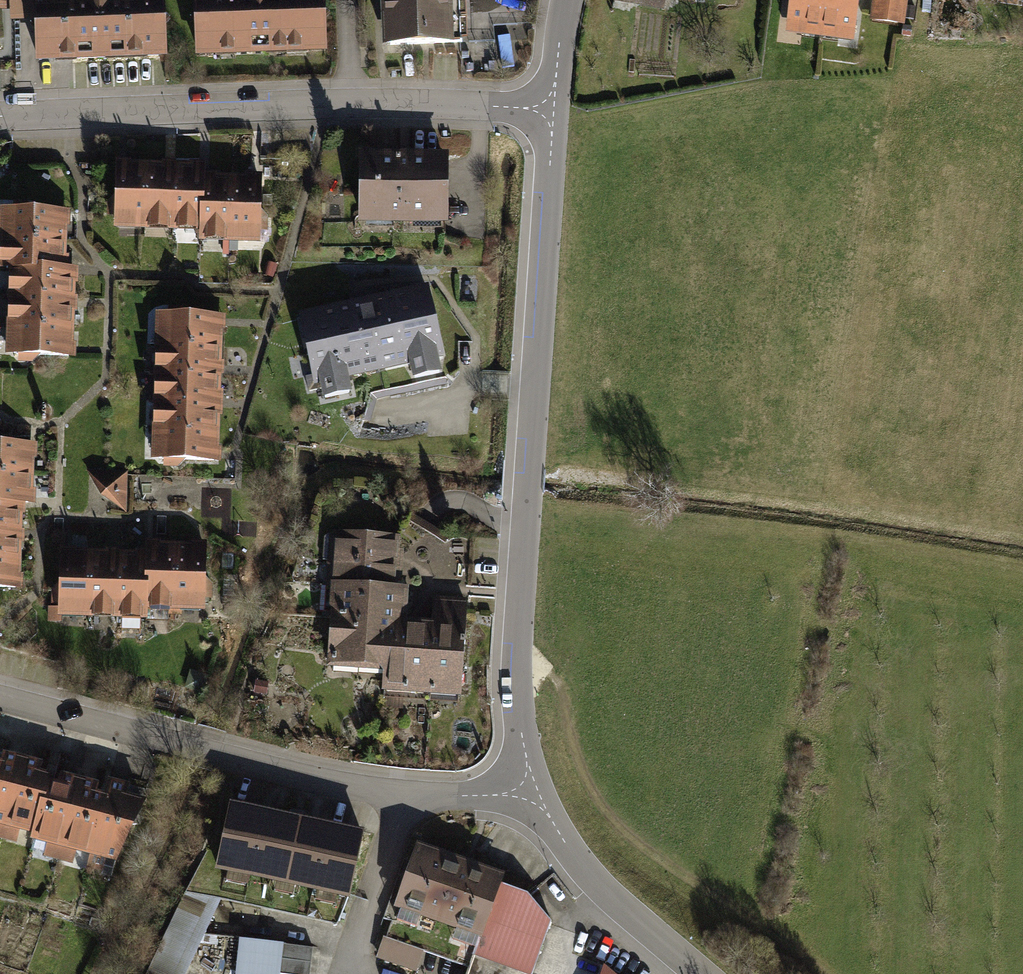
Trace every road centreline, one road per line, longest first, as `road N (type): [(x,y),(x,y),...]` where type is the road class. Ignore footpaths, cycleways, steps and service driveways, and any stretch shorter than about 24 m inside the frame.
road 1 (residential): [(529,790),(516,683),(551,107)]
road 2 (residential): [(0,118),(551,107)]
road 3 (residential): [(529,790),(402,799),(0,696)]
road 4 (residential): [(702,973),(638,930),(529,790)]

